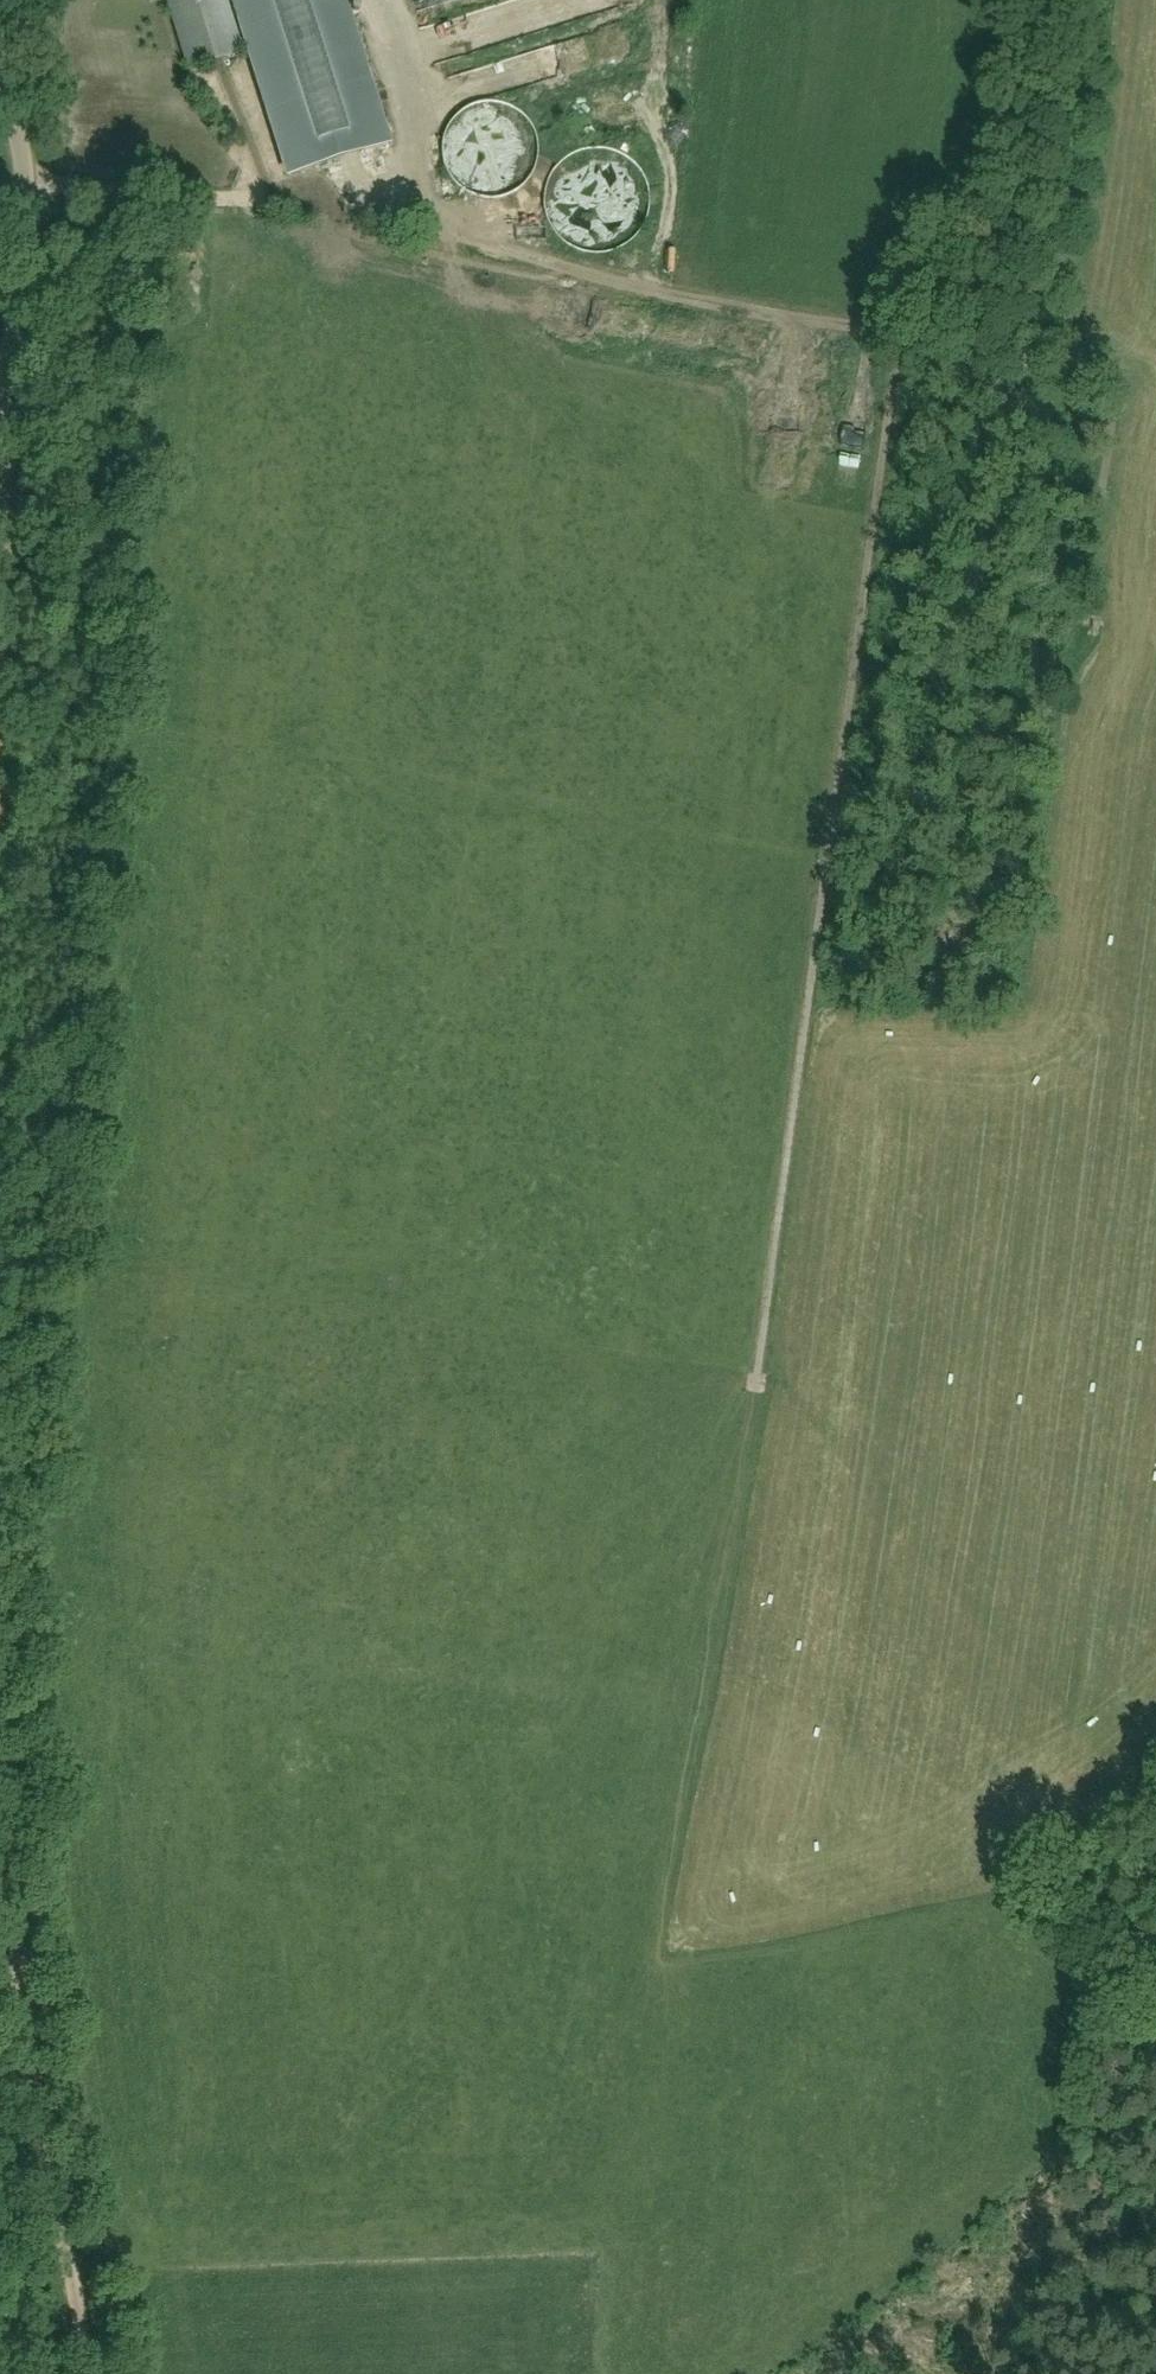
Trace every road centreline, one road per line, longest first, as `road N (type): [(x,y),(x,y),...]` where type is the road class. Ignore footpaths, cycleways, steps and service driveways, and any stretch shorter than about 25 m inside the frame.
road 1 (track): [(79,2373),(22,2056),(0,1797)]
road 2 (unclassified): [(0,381),(22,310),(32,225),(0,60)]
road 3 (track): [(0,718),(0,436)]

